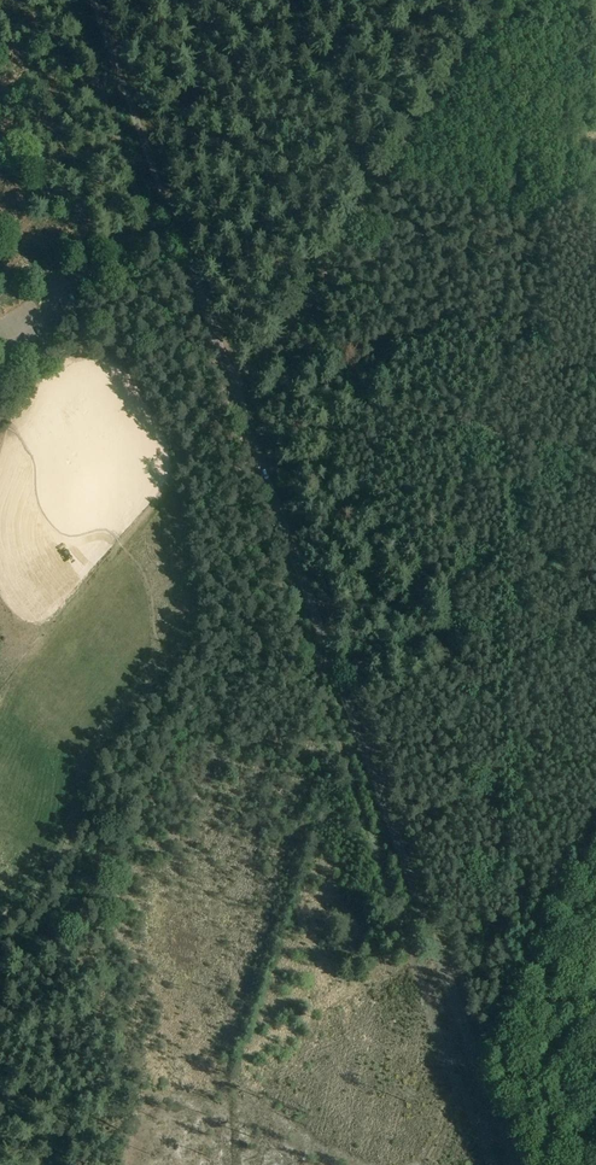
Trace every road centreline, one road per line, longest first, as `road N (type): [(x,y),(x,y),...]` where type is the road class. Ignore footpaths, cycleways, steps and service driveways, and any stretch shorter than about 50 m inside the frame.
road 1 (unclassified): [(521,1164),(133,108)]
road 2 (track): [(500,0),(236,393)]
road 3 (track): [(149,226),(113,244),(0,339)]

